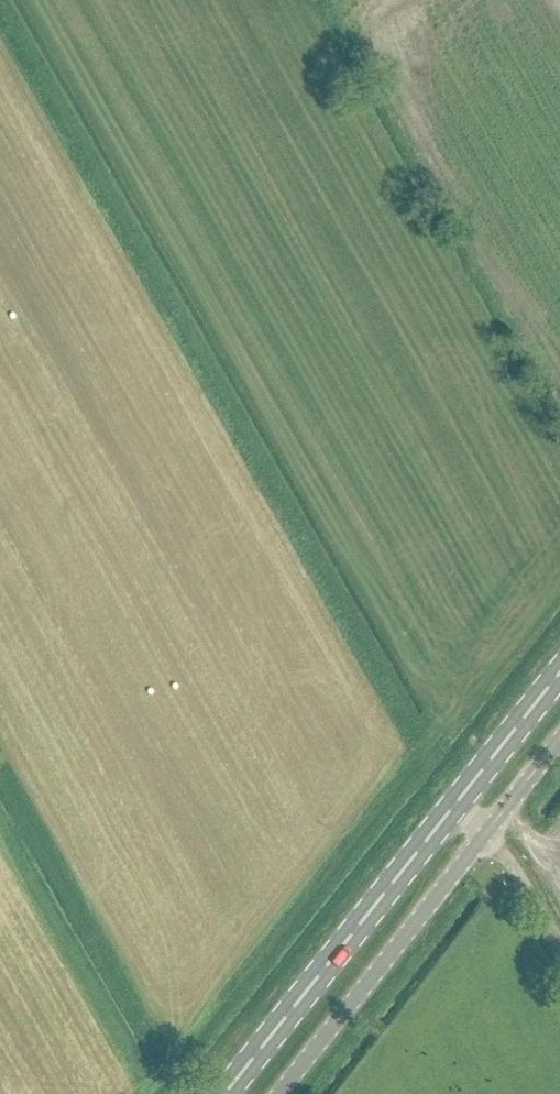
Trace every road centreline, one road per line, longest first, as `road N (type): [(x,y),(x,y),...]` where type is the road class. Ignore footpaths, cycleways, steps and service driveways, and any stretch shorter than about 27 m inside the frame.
road 1 (primary): [(224,1093),(453,806)]
road 2 (unclassified): [(279,1093),(485,834)]
road 3 (primary): [(453,806),(559,673)]

